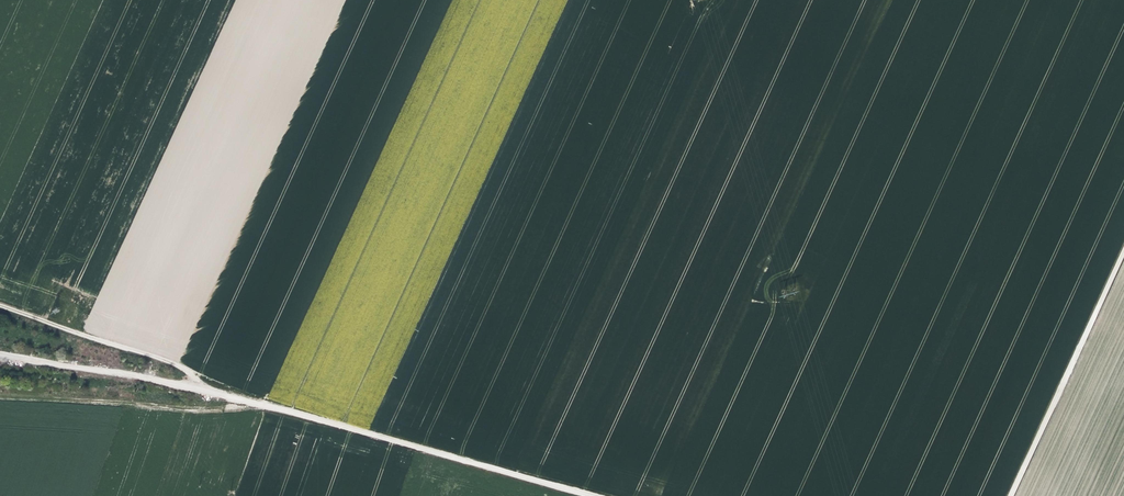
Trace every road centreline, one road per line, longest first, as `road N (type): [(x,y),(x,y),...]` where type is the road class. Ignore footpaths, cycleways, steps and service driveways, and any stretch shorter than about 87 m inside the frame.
road 1 (track): [(596,495),(256,404),(186,408),(0,395)]
road 2 (track): [(1012,495),(1123,250)]
road 3 (unclassified): [(256,404),(0,357)]
road 4 (track): [(153,379),(147,355),(0,307)]

